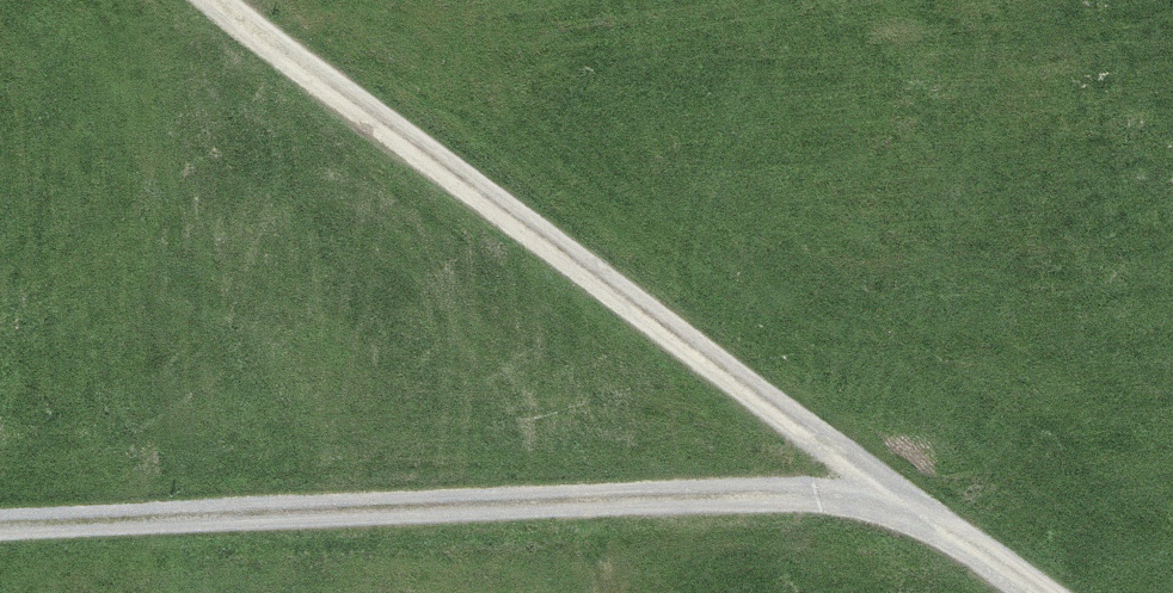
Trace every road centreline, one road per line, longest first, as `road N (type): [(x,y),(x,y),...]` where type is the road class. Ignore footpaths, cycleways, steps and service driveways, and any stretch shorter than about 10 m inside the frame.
road 1 (track): [(1032,592),(214,0)]
road 2 (track): [(0,530),(888,490)]

